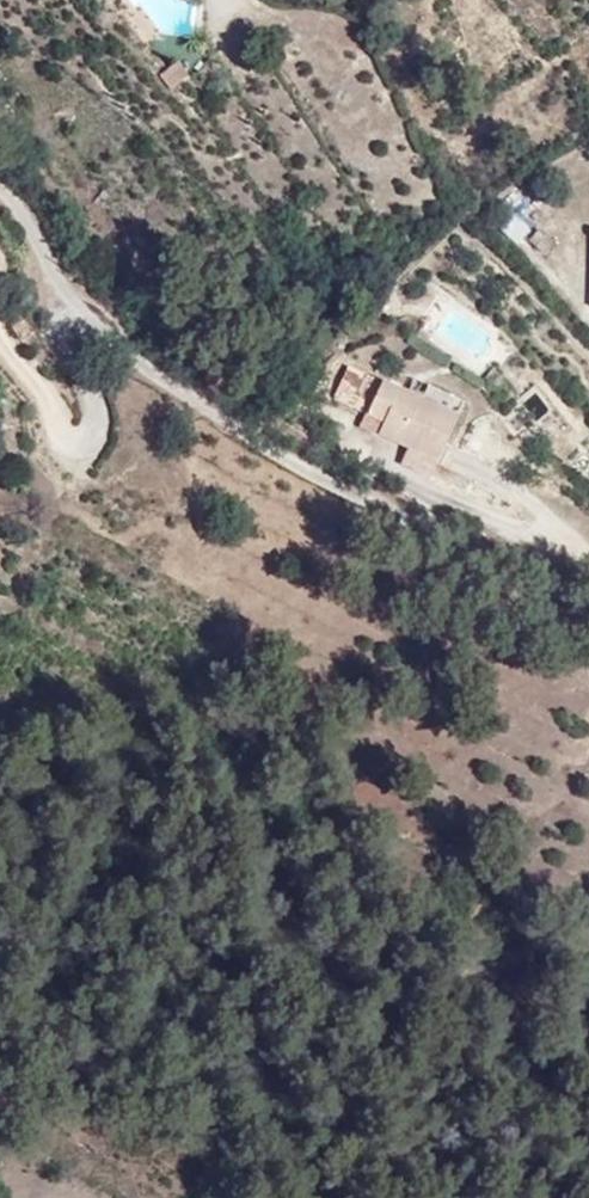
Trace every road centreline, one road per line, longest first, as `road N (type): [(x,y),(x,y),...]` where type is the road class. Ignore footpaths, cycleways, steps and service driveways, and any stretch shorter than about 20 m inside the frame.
road 1 (unclassified): [(0,185),(78,308),(259,442),(397,513),(588,584)]

